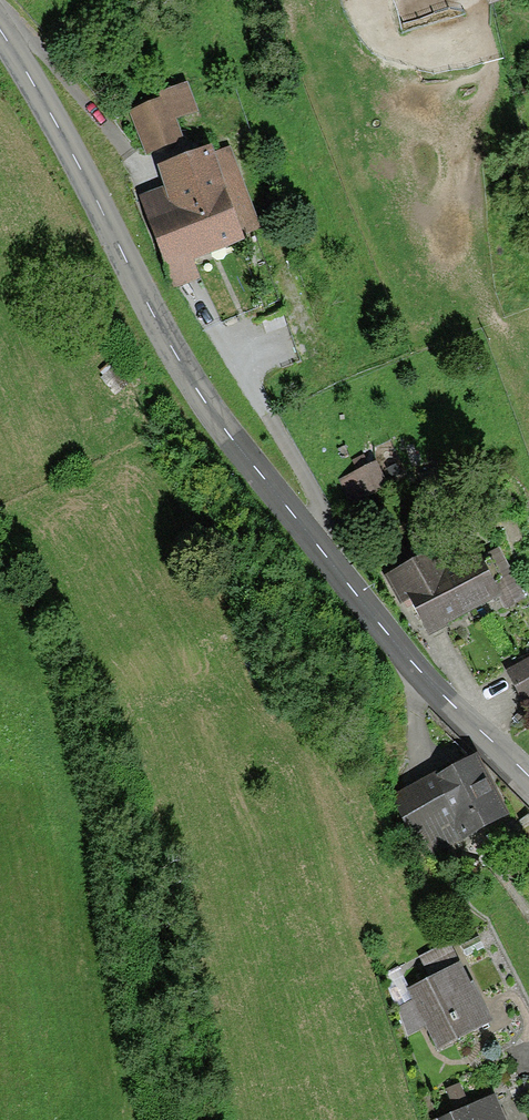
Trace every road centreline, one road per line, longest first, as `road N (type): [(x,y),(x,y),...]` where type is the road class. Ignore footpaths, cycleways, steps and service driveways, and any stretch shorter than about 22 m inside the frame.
road 1 (tertiary): [(0,28),(200,394),(353,594),(528,777)]

